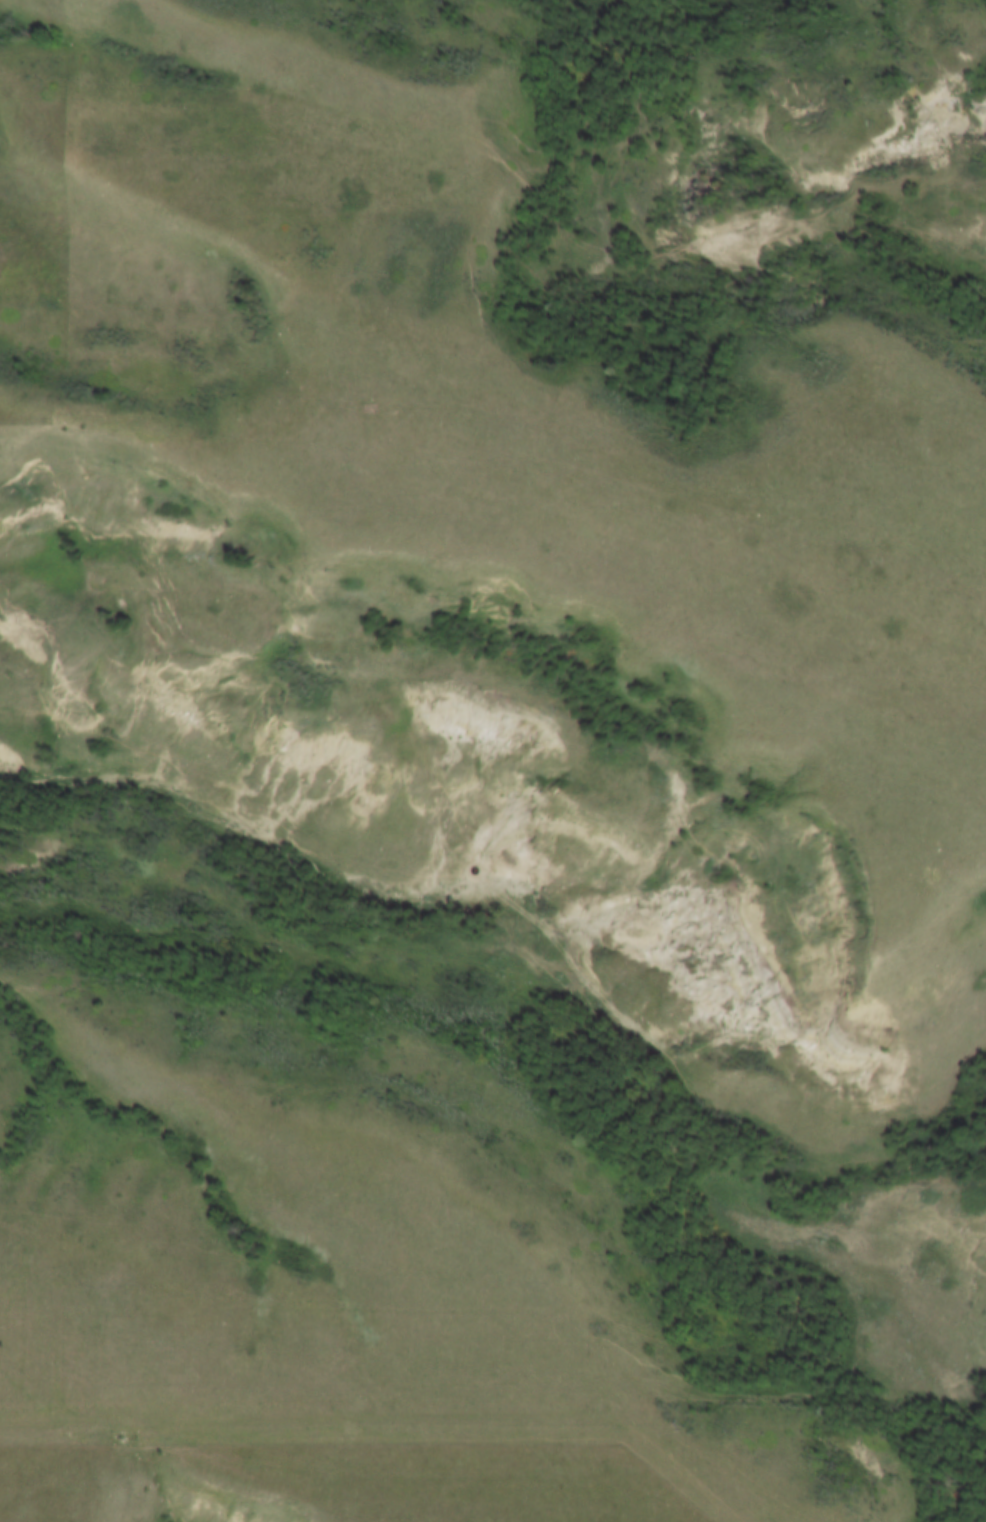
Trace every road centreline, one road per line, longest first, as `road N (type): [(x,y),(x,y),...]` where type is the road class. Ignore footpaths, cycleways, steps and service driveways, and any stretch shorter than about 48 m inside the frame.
road 1 (track): [(0,1432),(648,1441),(740,1521)]

